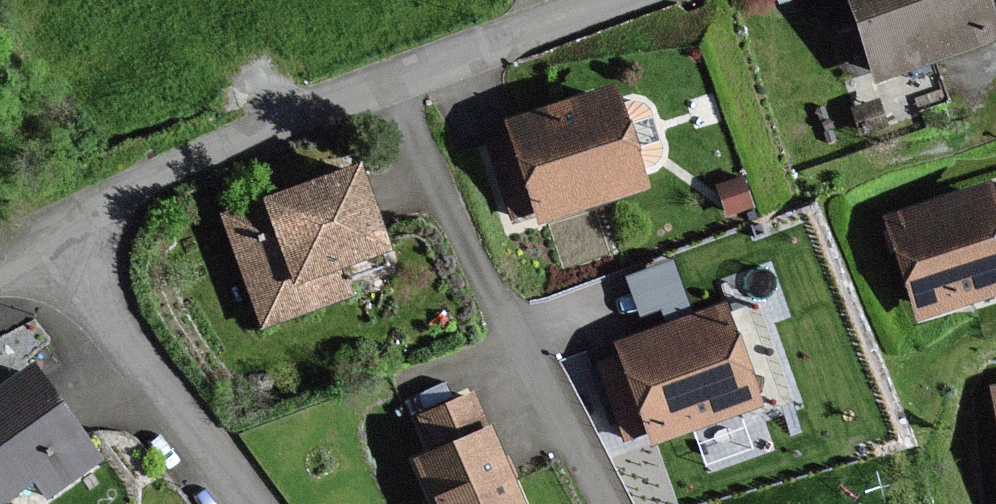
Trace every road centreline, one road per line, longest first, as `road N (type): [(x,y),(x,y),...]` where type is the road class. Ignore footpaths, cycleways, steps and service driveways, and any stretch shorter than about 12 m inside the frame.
road 1 (residential): [(602,503),(390,82)]
road 2 (residential): [(390,82),(195,153),(55,232)]
road 3 (residential): [(55,232),(158,394),(249,503)]
road 4 (residential): [(615,0),(390,82)]

